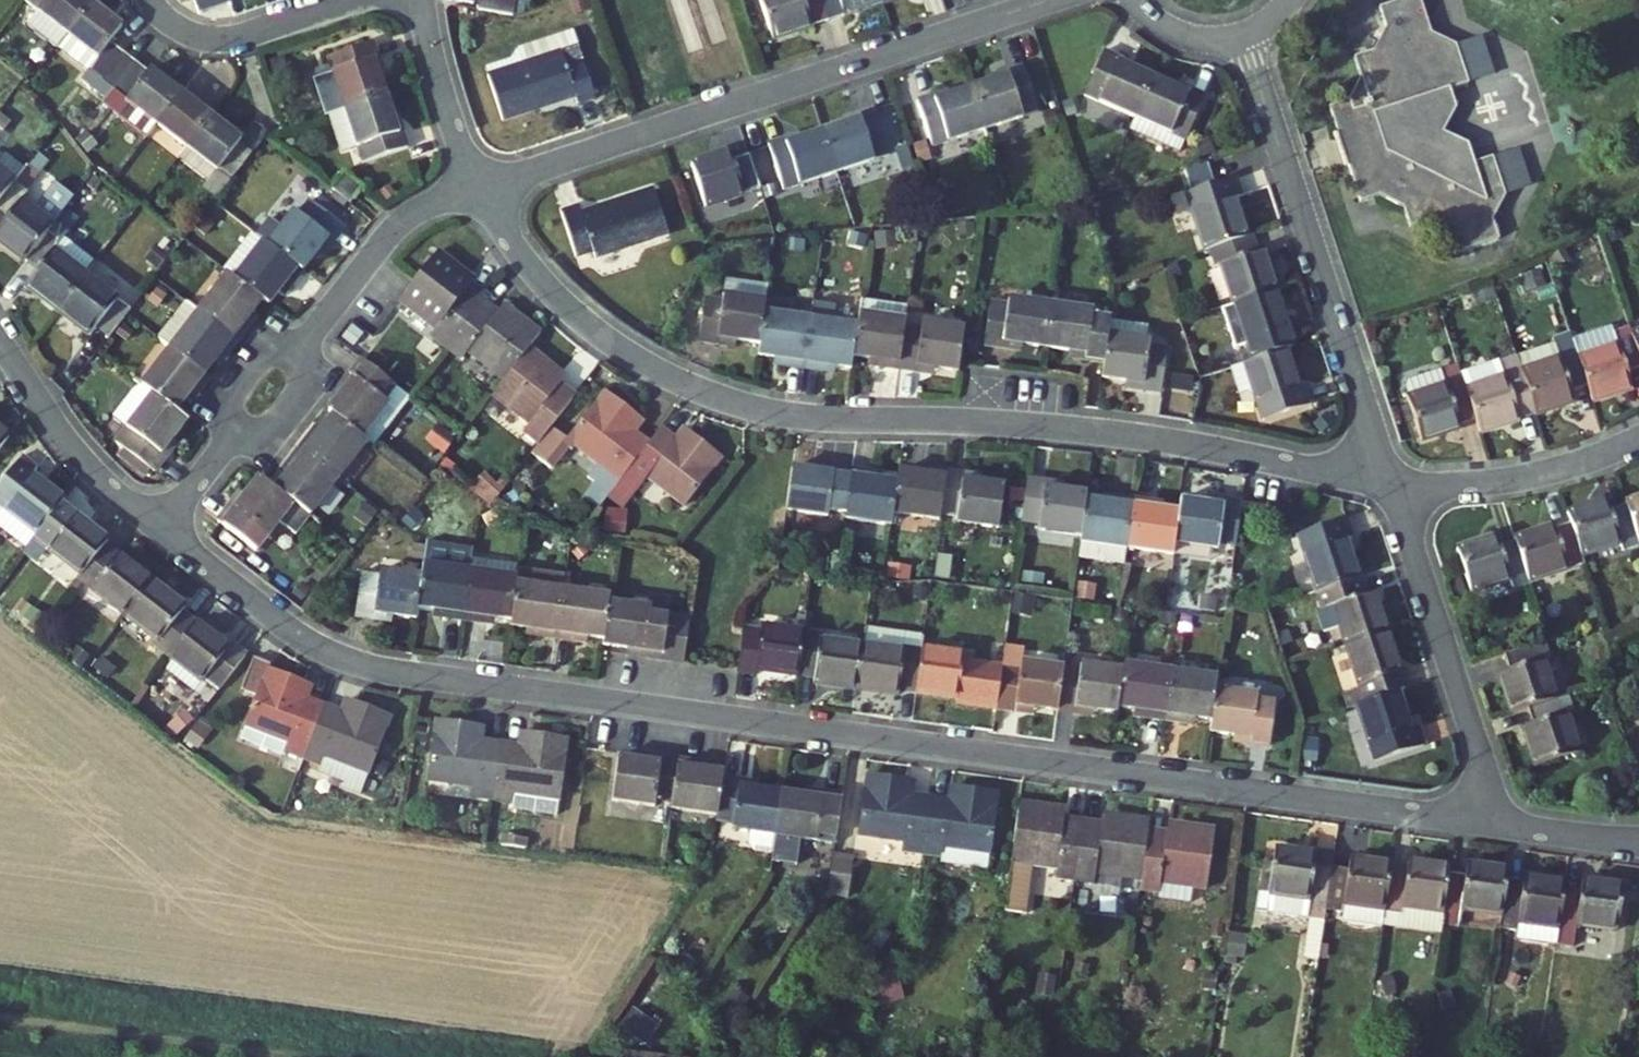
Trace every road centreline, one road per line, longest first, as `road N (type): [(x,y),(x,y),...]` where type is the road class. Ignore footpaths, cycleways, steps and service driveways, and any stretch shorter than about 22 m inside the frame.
road 1 (residential): [(1506,828),(369,667),(303,639),(162,531)]
road 2 (residential): [(1390,482),(1122,435),(825,420),(726,401),(652,370),(567,307),(516,249),(481,188)]
road 3 (residential): [(481,188),(1052,0)]
road 4 (residential): [(1245,37),(1390,482)]
road 5 (residential): [(1390,482),(1506,828)]
road 6 (residential): [(1390,482),(1509,481),(1638,439)]
road 7 (residential): [(162,531),(77,455),(0,342)]
road 8 (residential): [(148,0),(174,31),(228,42),(370,0)]
road 9 (residential): [(307,341),(400,227),(481,188)]
road 10 (residential): [(481,188),(447,112),(420,0)]
road 11 (residential): [(234,434),(227,404),(270,346),(307,341)]
road 12 (residential): [(307,341),(309,373),(263,435),(234,434)]
road 13 (residential): [(1506,828),(1638,842)]
road 14 (residential): [(1133,0),(1177,35),(1245,37)]
road 15 (residential): [(162,531),(234,434)]

